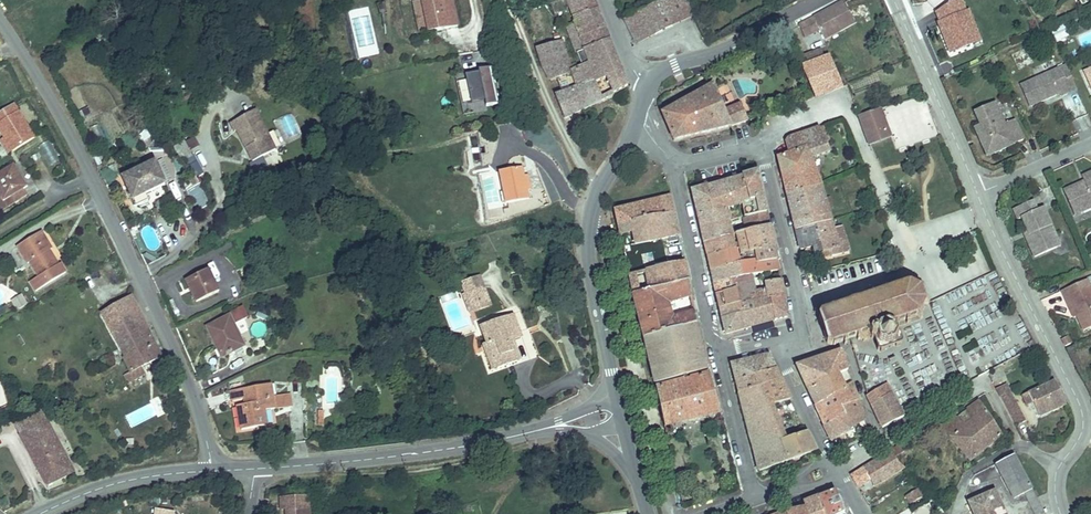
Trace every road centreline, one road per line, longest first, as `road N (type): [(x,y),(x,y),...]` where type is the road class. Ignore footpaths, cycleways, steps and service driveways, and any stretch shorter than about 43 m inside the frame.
road 1 (residential): [(216,469),(194,399),(91,175),(0,15)]
road 2 (residential): [(978,193),(1082,406),(1081,434),(1055,485),(1061,513)]
road 3 (tertiary): [(635,119),(595,202),(589,242),(618,399)]
road 4 (tertiary): [(254,468),(430,454),(540,430)]
road 5 (residential): [(777,339),(800,321),(800,302),(761,143)]
road 6 (residential): [(898,0),(978,193)]
road 7 (residential): [(672,164),(719,356)]
road 8 (tertiary): [(648,83),(820,0)]
road 9 (tertiary): [(43,513),(152,474),(216,469)]
road 10 (residential): [(837,476),(777,339)]
road 11 (residential): [(719,356),(756,497)]
road 12 (residential): [(978,193),(1090,143)]

